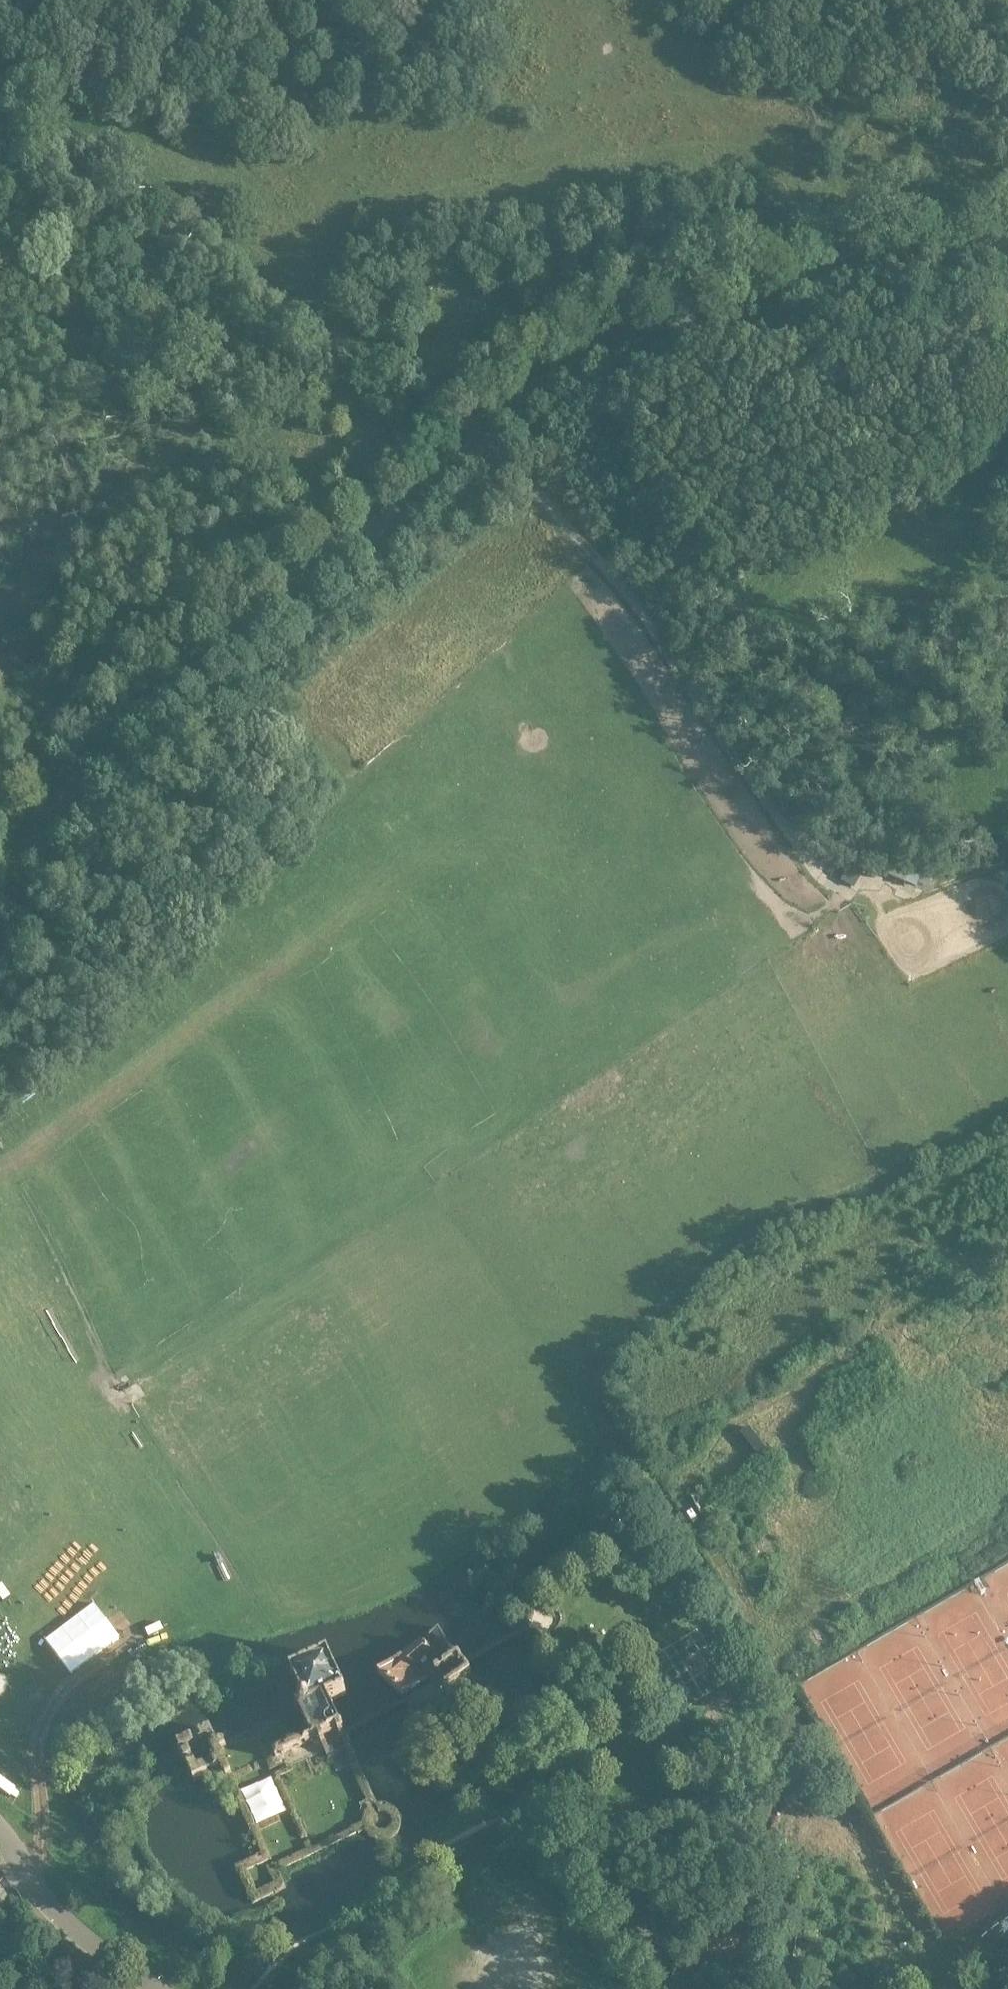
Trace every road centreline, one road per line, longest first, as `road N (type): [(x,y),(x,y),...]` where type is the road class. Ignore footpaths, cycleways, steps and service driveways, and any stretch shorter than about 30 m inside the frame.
road 1 (unclassified): [(0,882),(154,715),(596,359),(722,309),(1007,240)]
road 2 (track): [(850,897),(820,877),(769,811),(631,596),(492,439)]
road 3 (unclassified): [(159,1988),(42,1903),(0,1839)]

